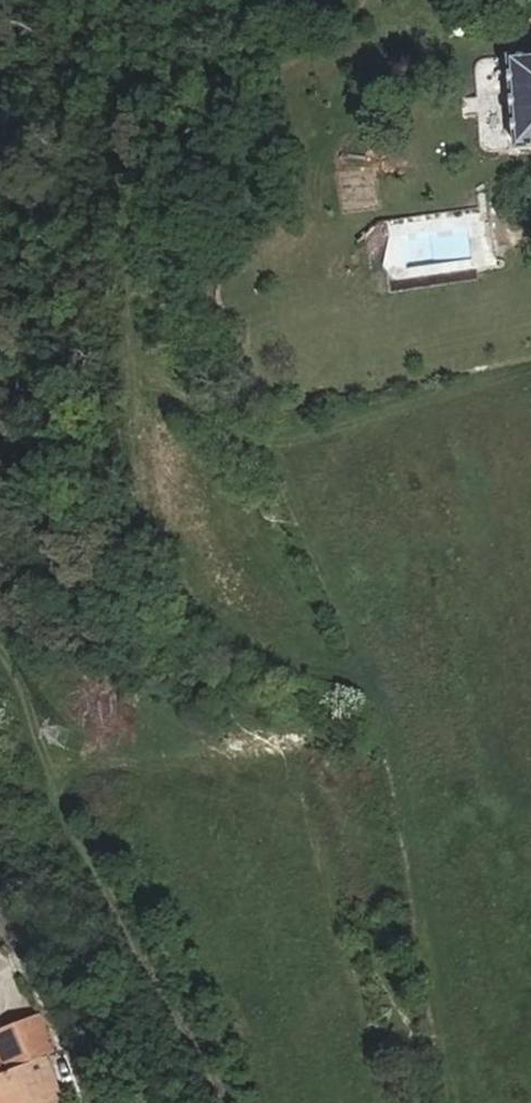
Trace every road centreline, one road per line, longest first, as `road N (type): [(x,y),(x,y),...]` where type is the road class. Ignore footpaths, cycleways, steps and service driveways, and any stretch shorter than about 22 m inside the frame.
road 1 (residential): [(0,909),(30,954),(93,1102)]

